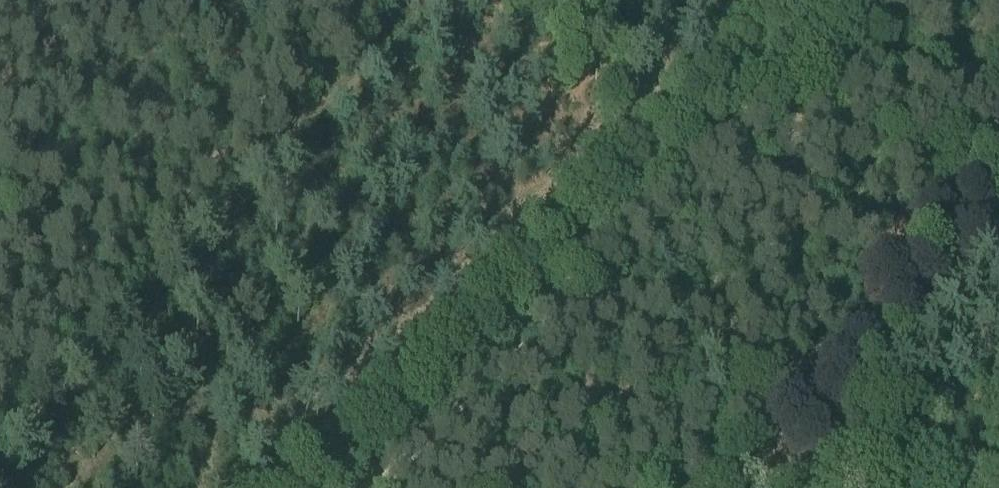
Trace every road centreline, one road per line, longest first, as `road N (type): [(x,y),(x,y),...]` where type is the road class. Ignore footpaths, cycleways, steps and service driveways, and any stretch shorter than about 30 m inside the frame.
road 1 (track): [(373,487),(837,0)]
road 2 (track): [(998,239),(827,468)]
road 3 (track): [(998,77),(788,51)]
road 4 (track): [(152,310),(0,444)]

